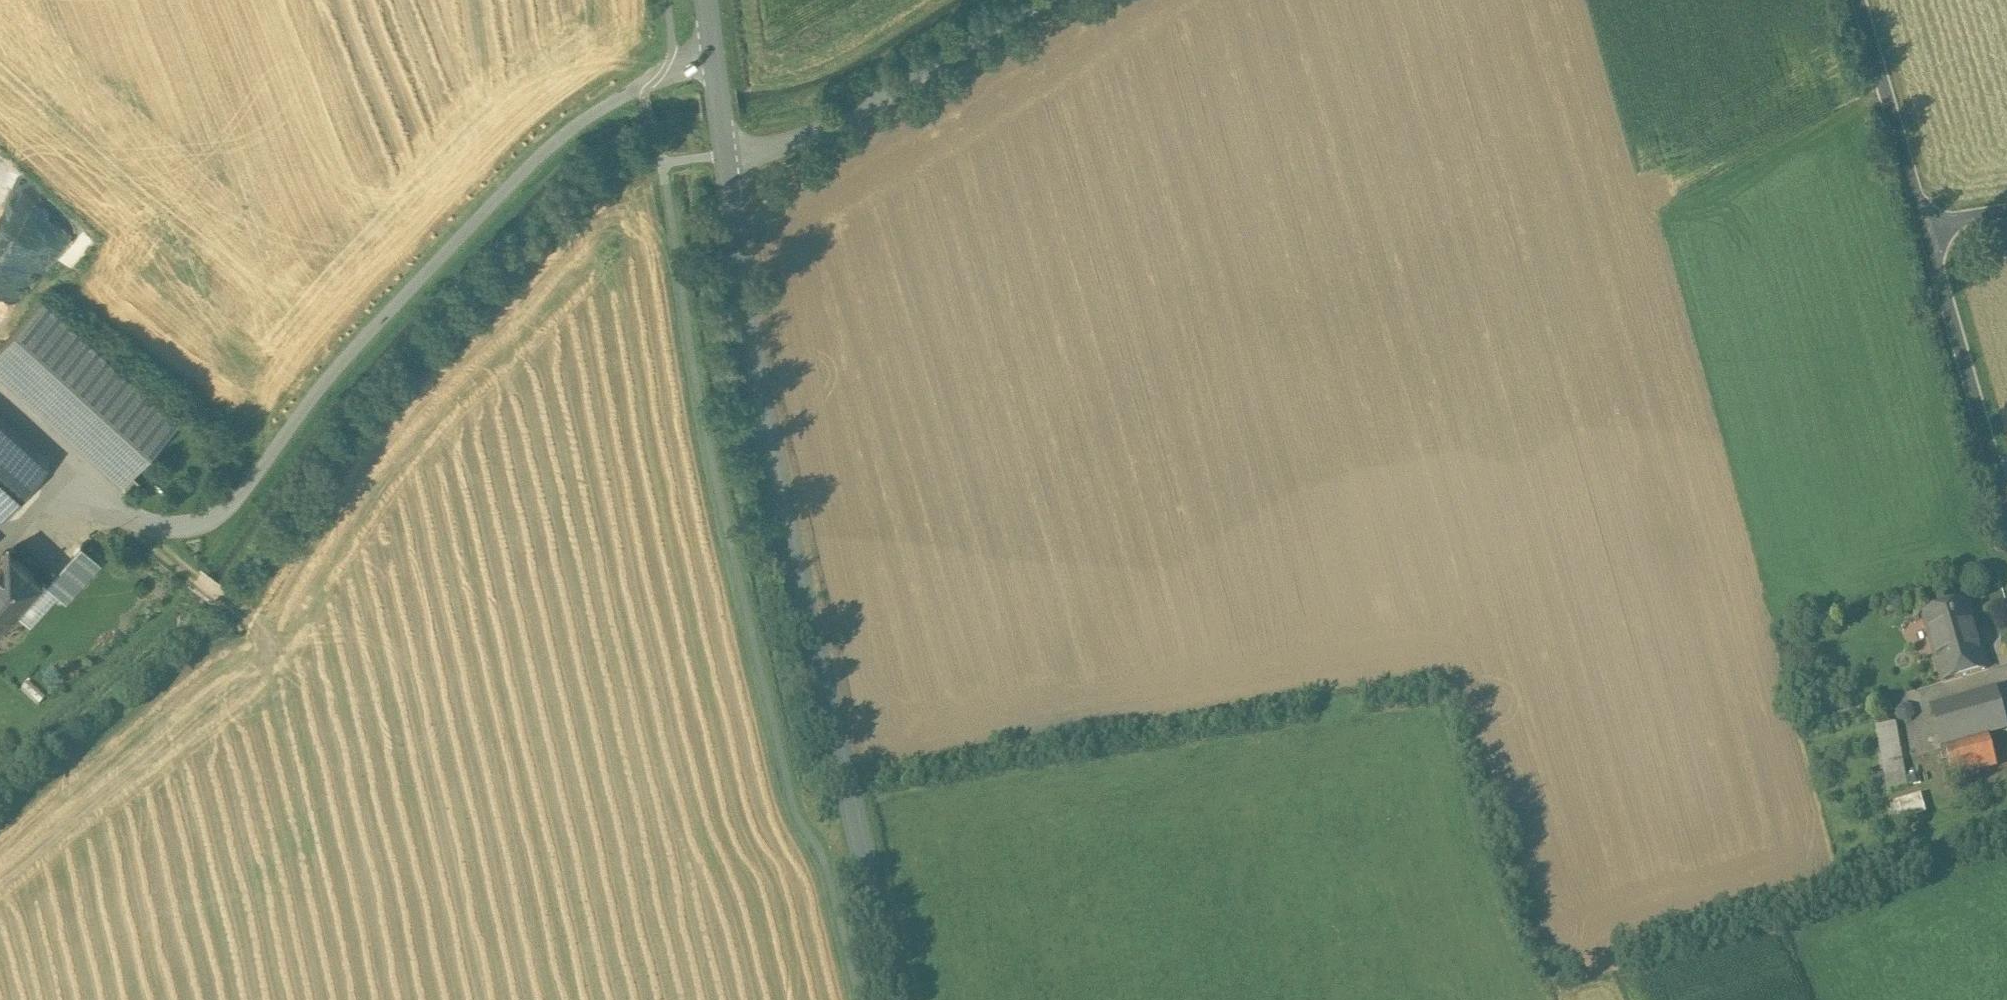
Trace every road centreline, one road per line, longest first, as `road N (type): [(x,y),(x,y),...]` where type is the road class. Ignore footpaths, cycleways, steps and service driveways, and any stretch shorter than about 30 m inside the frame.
road 1 (unclassified): [(902,999),(792,544),(728,154)]
road 2 (unclassified): [(1035,0),(834,126),(728,154)]
road 3 (unclassified): [(2006,515),(1925,222)]
road 4 (unclassified): [(1925,222),(1861,0)]
road 5 (unclassified): [(728,154),(708,0)]

